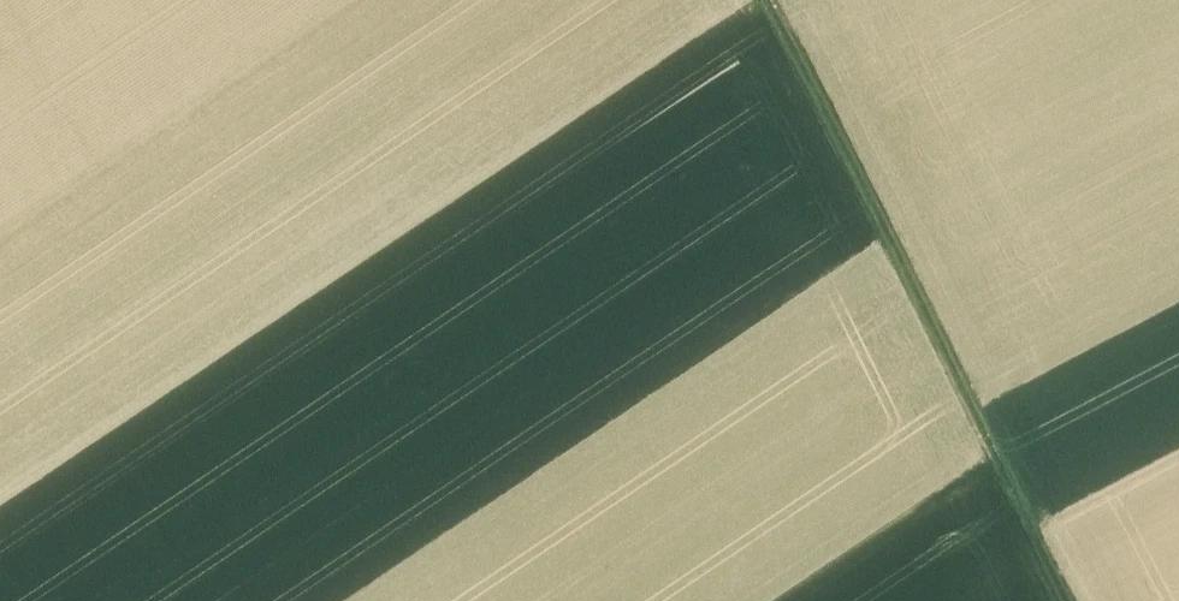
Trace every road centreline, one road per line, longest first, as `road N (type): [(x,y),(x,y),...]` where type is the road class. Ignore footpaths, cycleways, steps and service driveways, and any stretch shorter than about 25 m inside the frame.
road 1 (track): [(766,0),(1076,600)]

